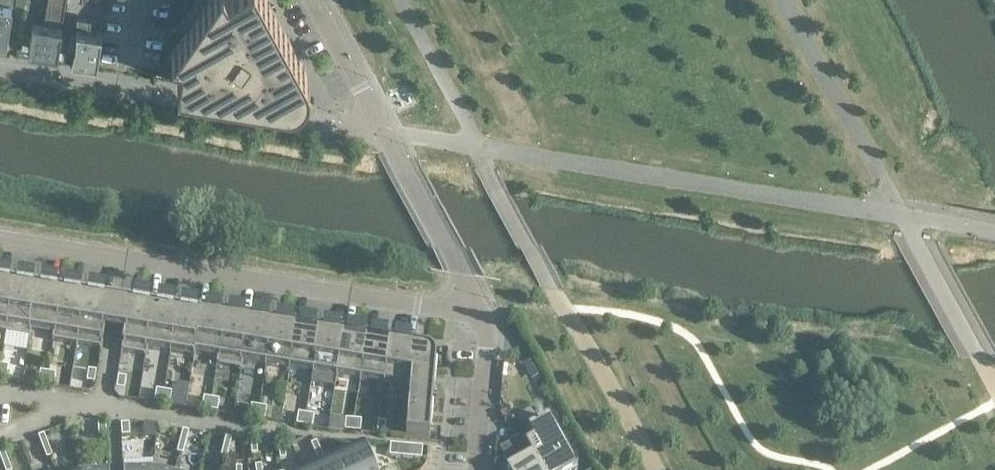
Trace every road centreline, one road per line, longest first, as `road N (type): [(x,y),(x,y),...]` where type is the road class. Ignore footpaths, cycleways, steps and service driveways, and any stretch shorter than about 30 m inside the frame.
road 1 (residential): [(0,238),(436,310),(469,295)]
road 2 (residential): [(307,0),(469,295)]
road 3 (residential): [(469,295),(486,333),(478,469)]

